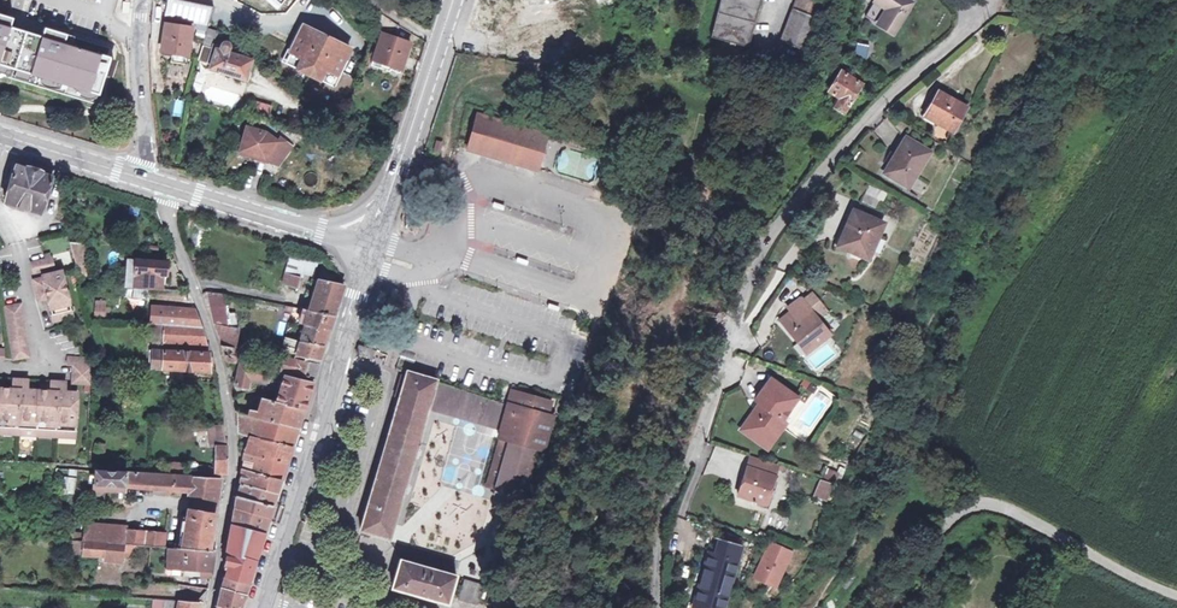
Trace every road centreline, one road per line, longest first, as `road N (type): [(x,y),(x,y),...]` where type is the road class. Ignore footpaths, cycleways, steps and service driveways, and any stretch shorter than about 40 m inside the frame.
road 1 (track): [(807,607),(853,539),(935,322),(1004,184),(1079,79),(1162,0)]
road 2 (unclassified): [(984,11),(810,178),(779,224),(664,519),(655,607)]
road 3 (residential): [(210,607),(236,462),(227,395),(152,183)]
road 4 (unclassified): [(258,607),(372,254)]
road 5 (unclassified): [(889,607),(915,556),(958,511),(988,502),(1176,593)]
road 6 (secondary): [(457,0),(372,254)]
road 7 (secondary): [(152,183),(372,254)]
road 8 (unclassified): [(143,0),(136,39),(152,183)]
road 9 (secondary): [(0,135),(152,183)]

